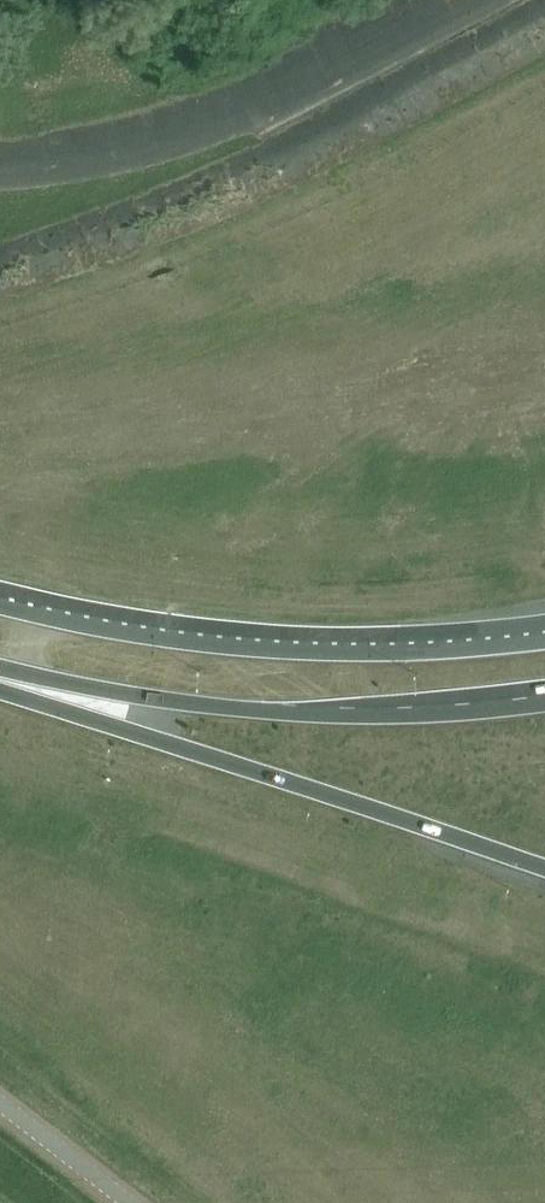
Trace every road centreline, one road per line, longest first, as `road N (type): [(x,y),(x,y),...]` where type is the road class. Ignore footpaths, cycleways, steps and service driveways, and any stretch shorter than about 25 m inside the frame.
road 1 (motorway): [(0,685),(544,867)]
road 2 (trunk): [(544,640),(378,652),(273,649),(90,626),(0,604)]
road 3 (motorway): [(0,672),(285,713),(544,695)]
road 4 (tertiary): [(127,1202),(0,1106)]

